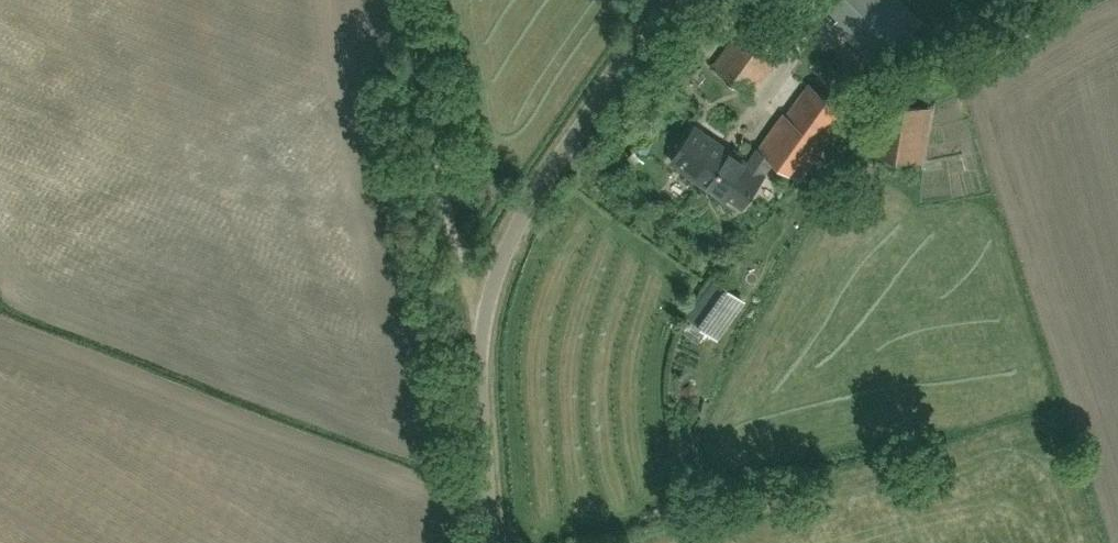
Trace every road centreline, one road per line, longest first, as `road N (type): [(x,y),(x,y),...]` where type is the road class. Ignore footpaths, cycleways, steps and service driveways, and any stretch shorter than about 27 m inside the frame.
road 1 (unclassified): [(492,542),(481,334),(492,285),(529,208),(668,0)]
road 2 (track): [(481,334),(454,246),(416,0)]

